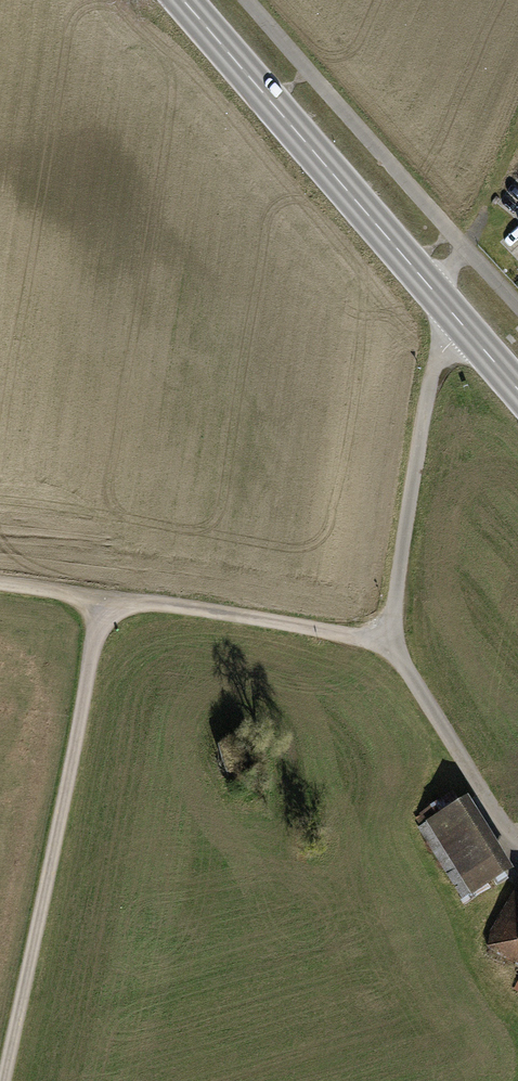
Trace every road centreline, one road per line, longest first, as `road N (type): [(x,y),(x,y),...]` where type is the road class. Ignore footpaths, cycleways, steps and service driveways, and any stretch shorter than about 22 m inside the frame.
road 1 (residential): [(465,328),(434,362),(388,643),(517,844)]
road 2 (track): [(105,600),(3,1080)]
road 3 (secondary): [(465,328),(182,0)]
road 4 (track): [(0,586),(183,607),(388,643)]

